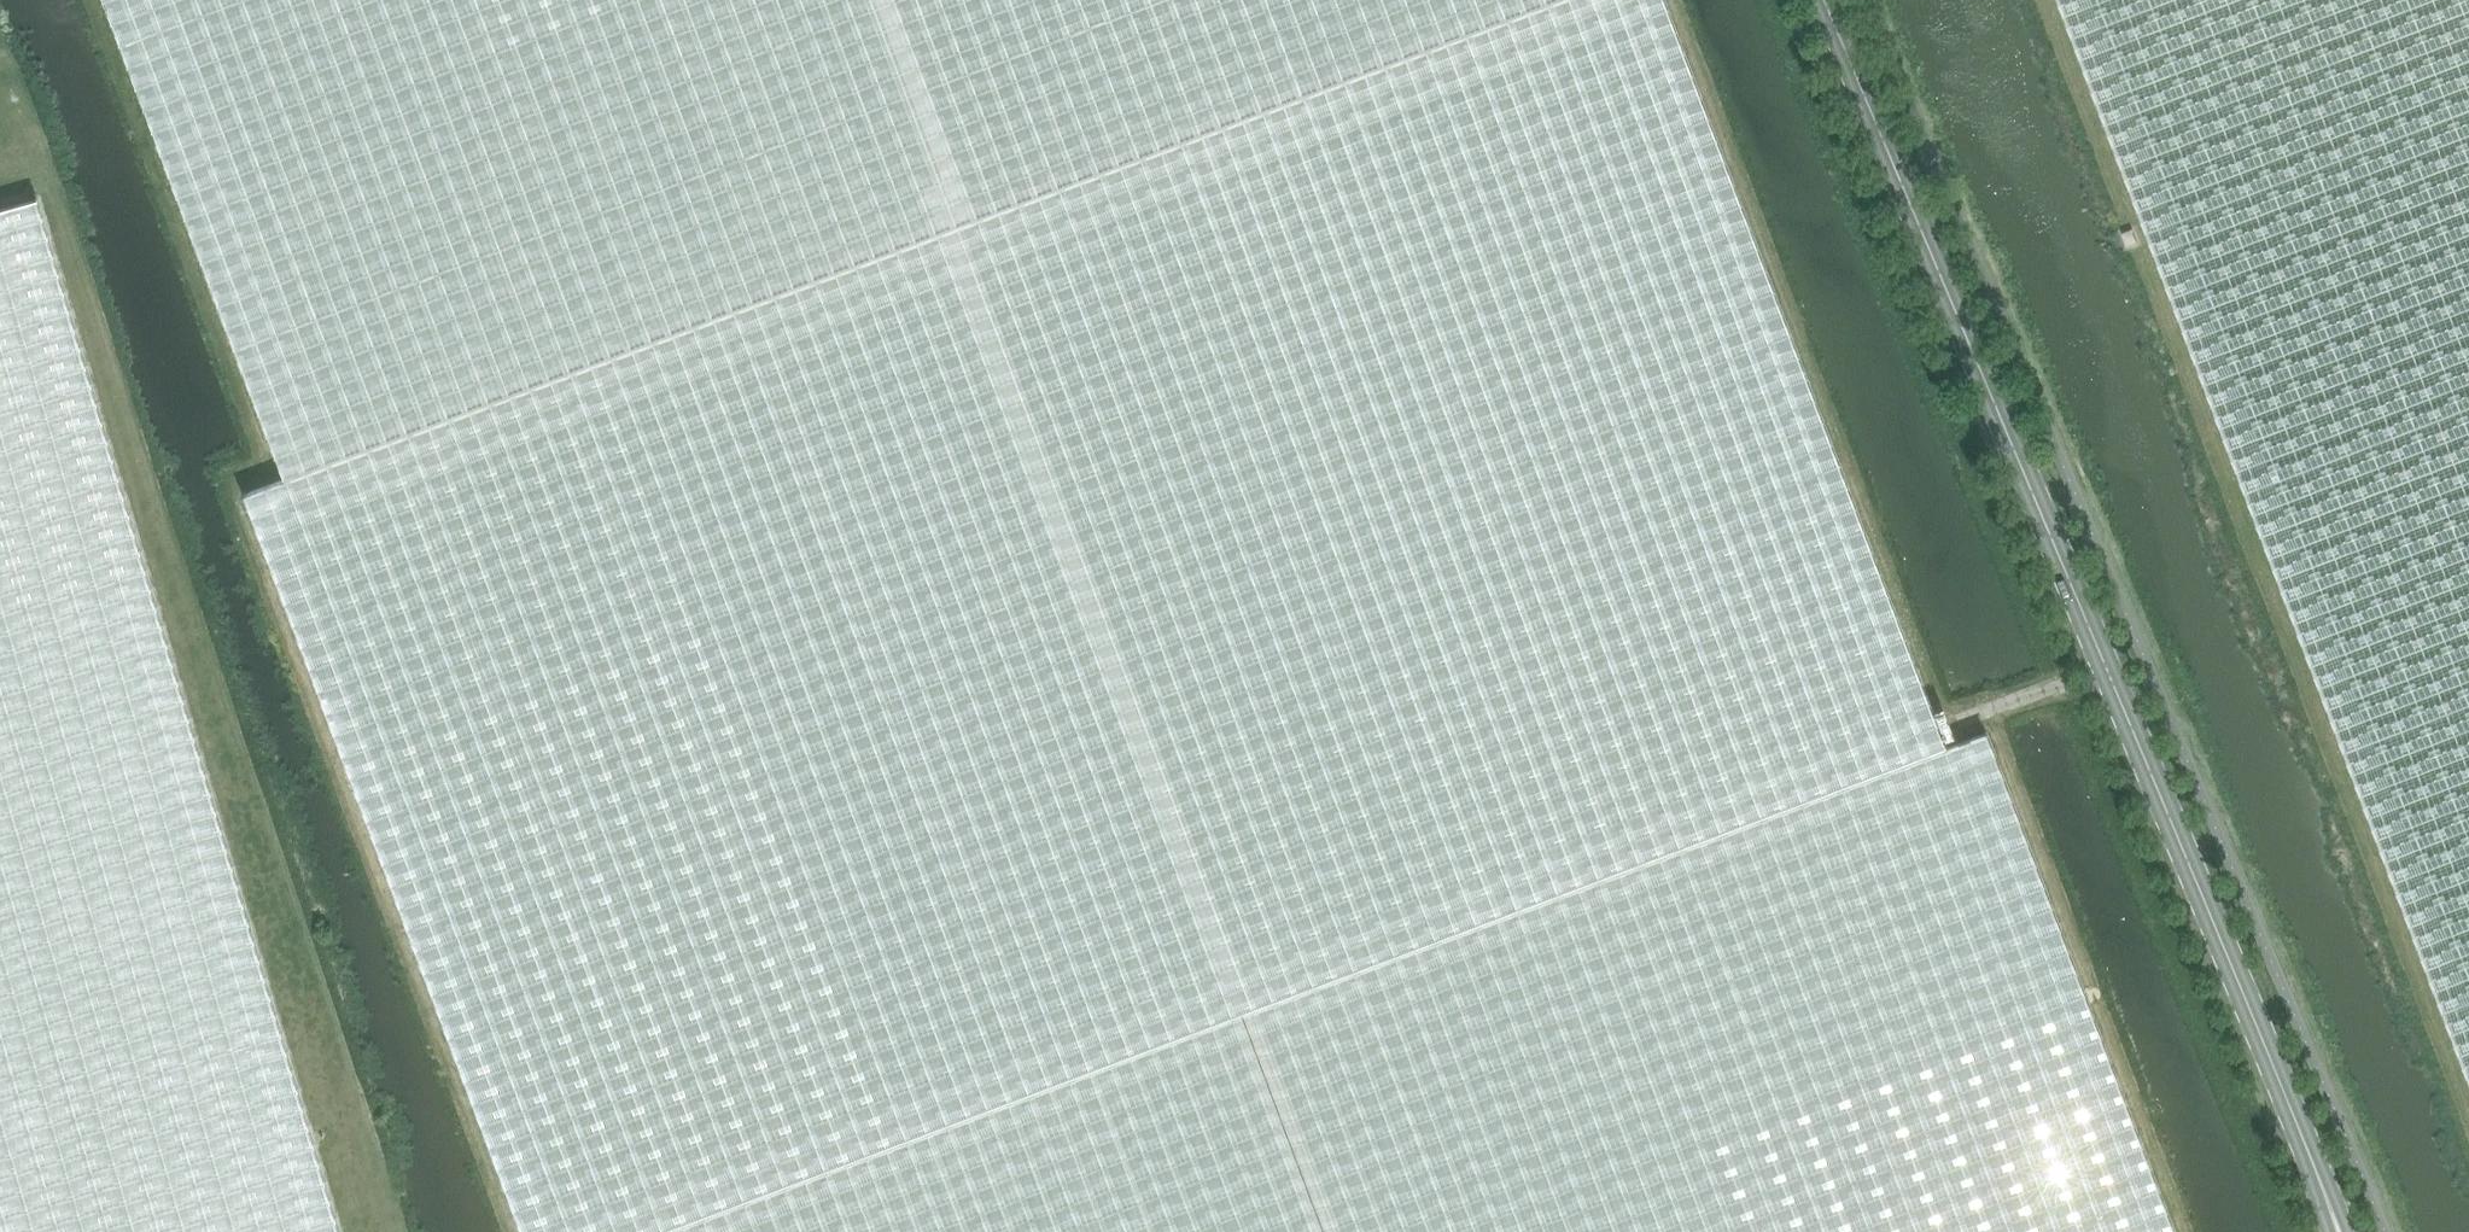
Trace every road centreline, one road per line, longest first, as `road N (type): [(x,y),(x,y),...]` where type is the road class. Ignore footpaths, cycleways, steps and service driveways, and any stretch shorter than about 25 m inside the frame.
road 1 (tertiary): [(2336,1231),(1820,0)]

